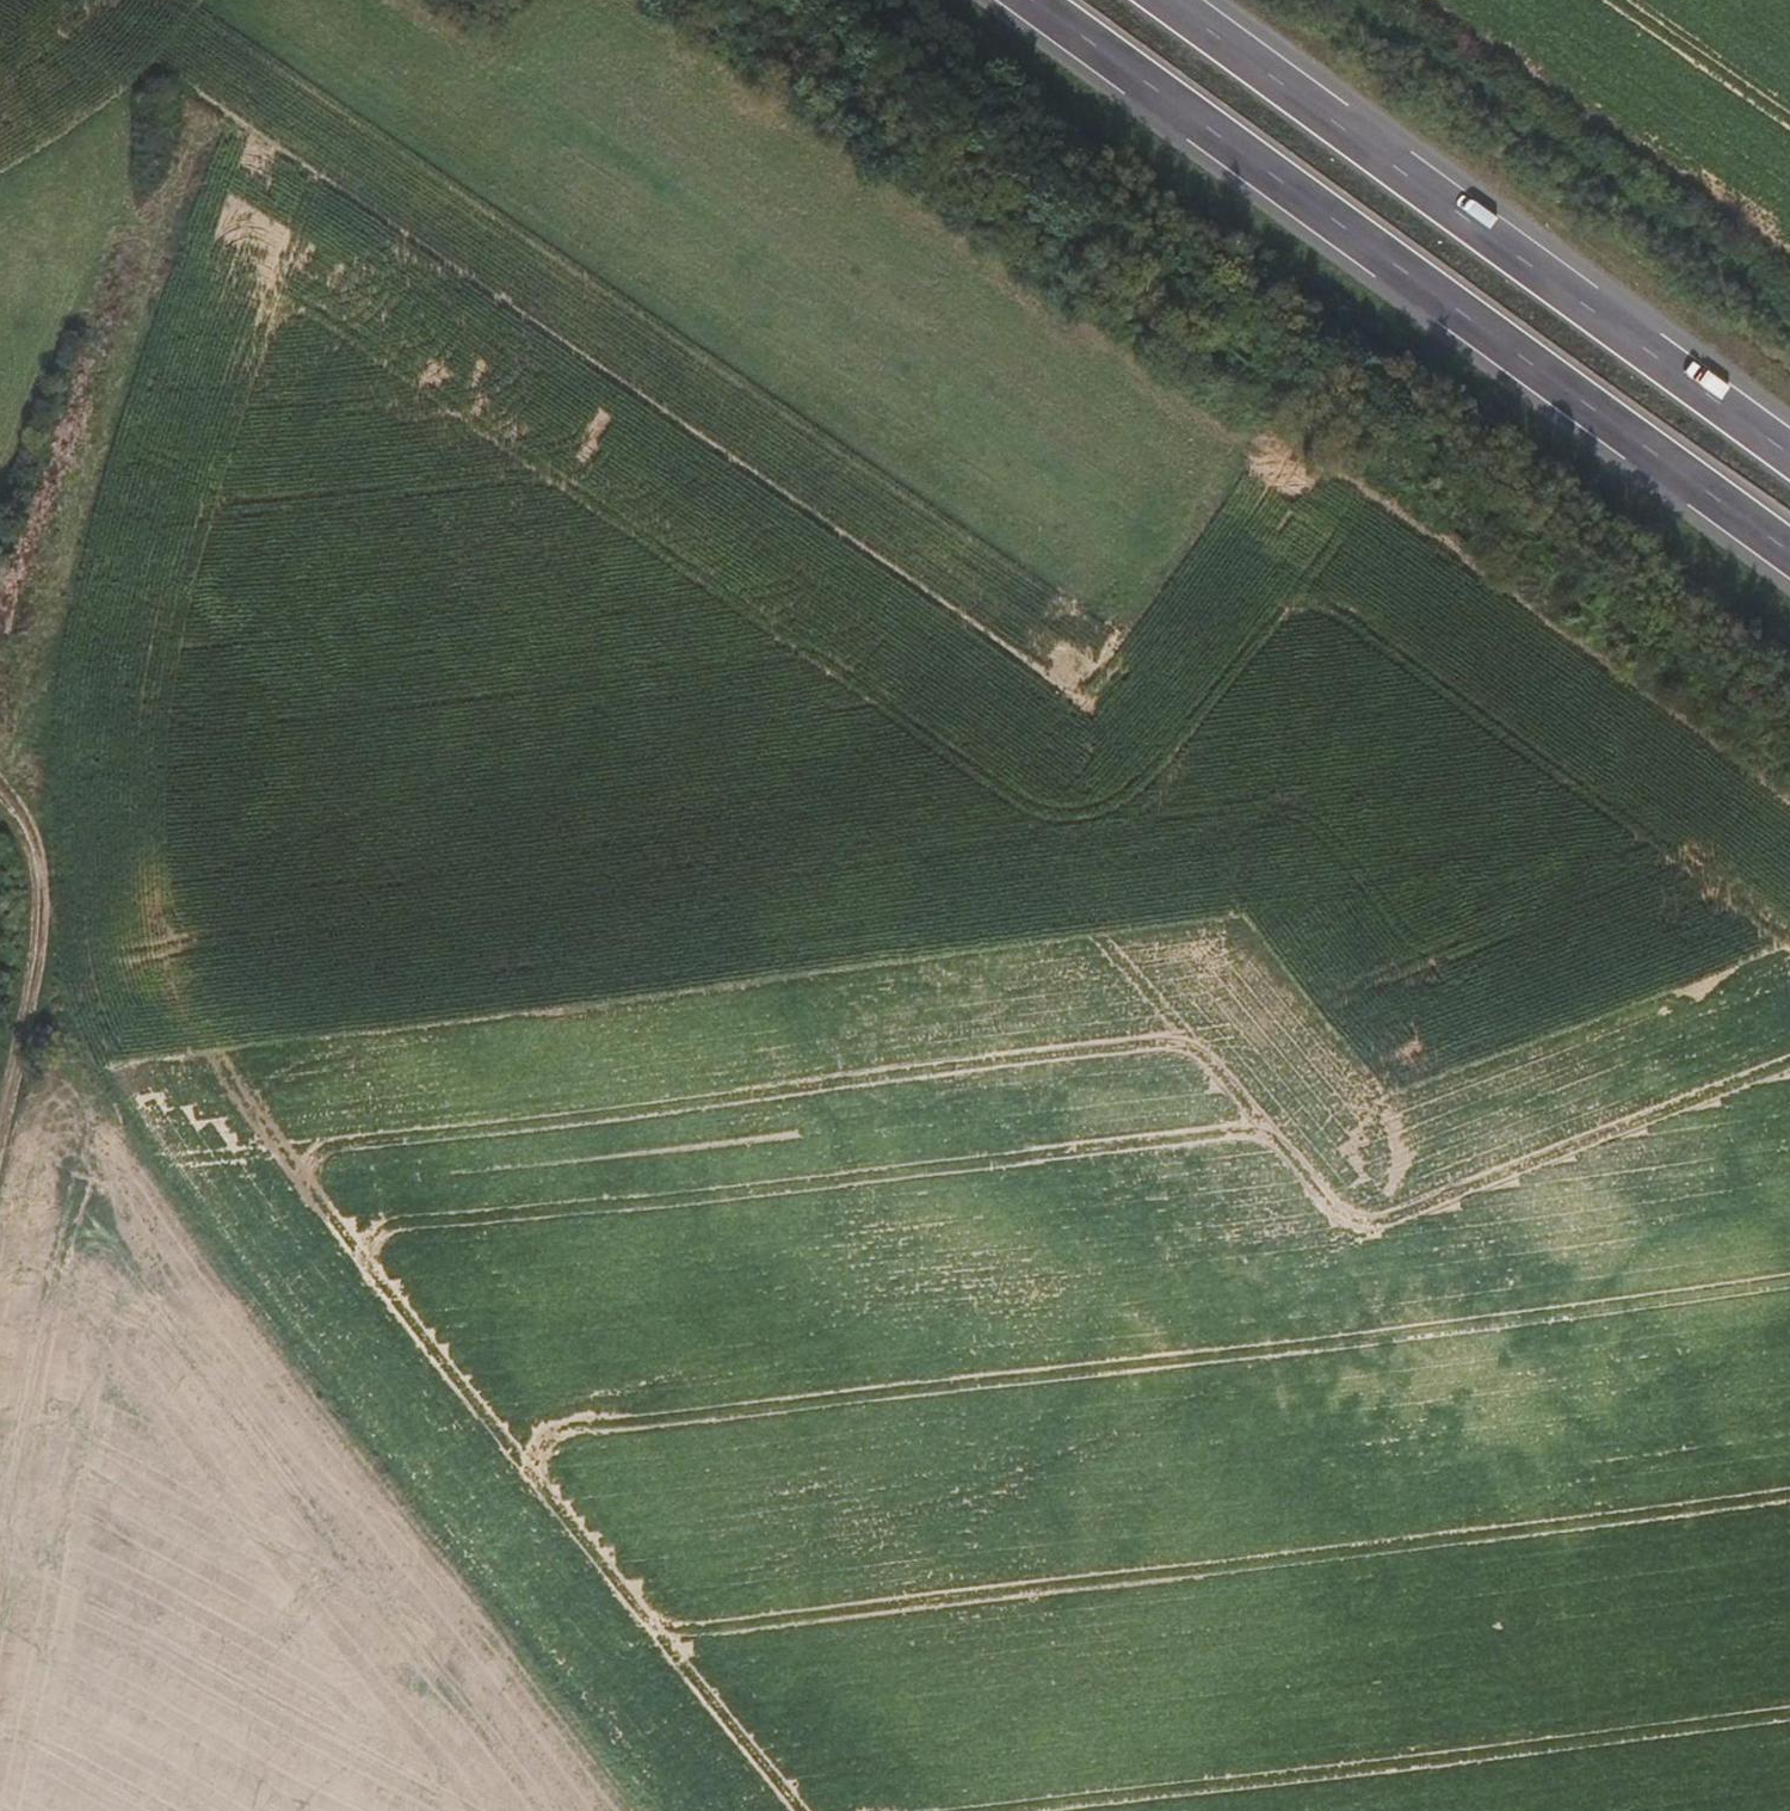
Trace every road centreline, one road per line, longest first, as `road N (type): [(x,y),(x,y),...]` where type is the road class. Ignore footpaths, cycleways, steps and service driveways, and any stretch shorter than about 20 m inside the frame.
road 1 (trunk): [(1029,0),(1789,547)]
road 2 (trunk): [(1789,464),(1153,0)]
road 3 (track): [(0,811),(13,825),(36,900),(20,1049),(0,1137)]

